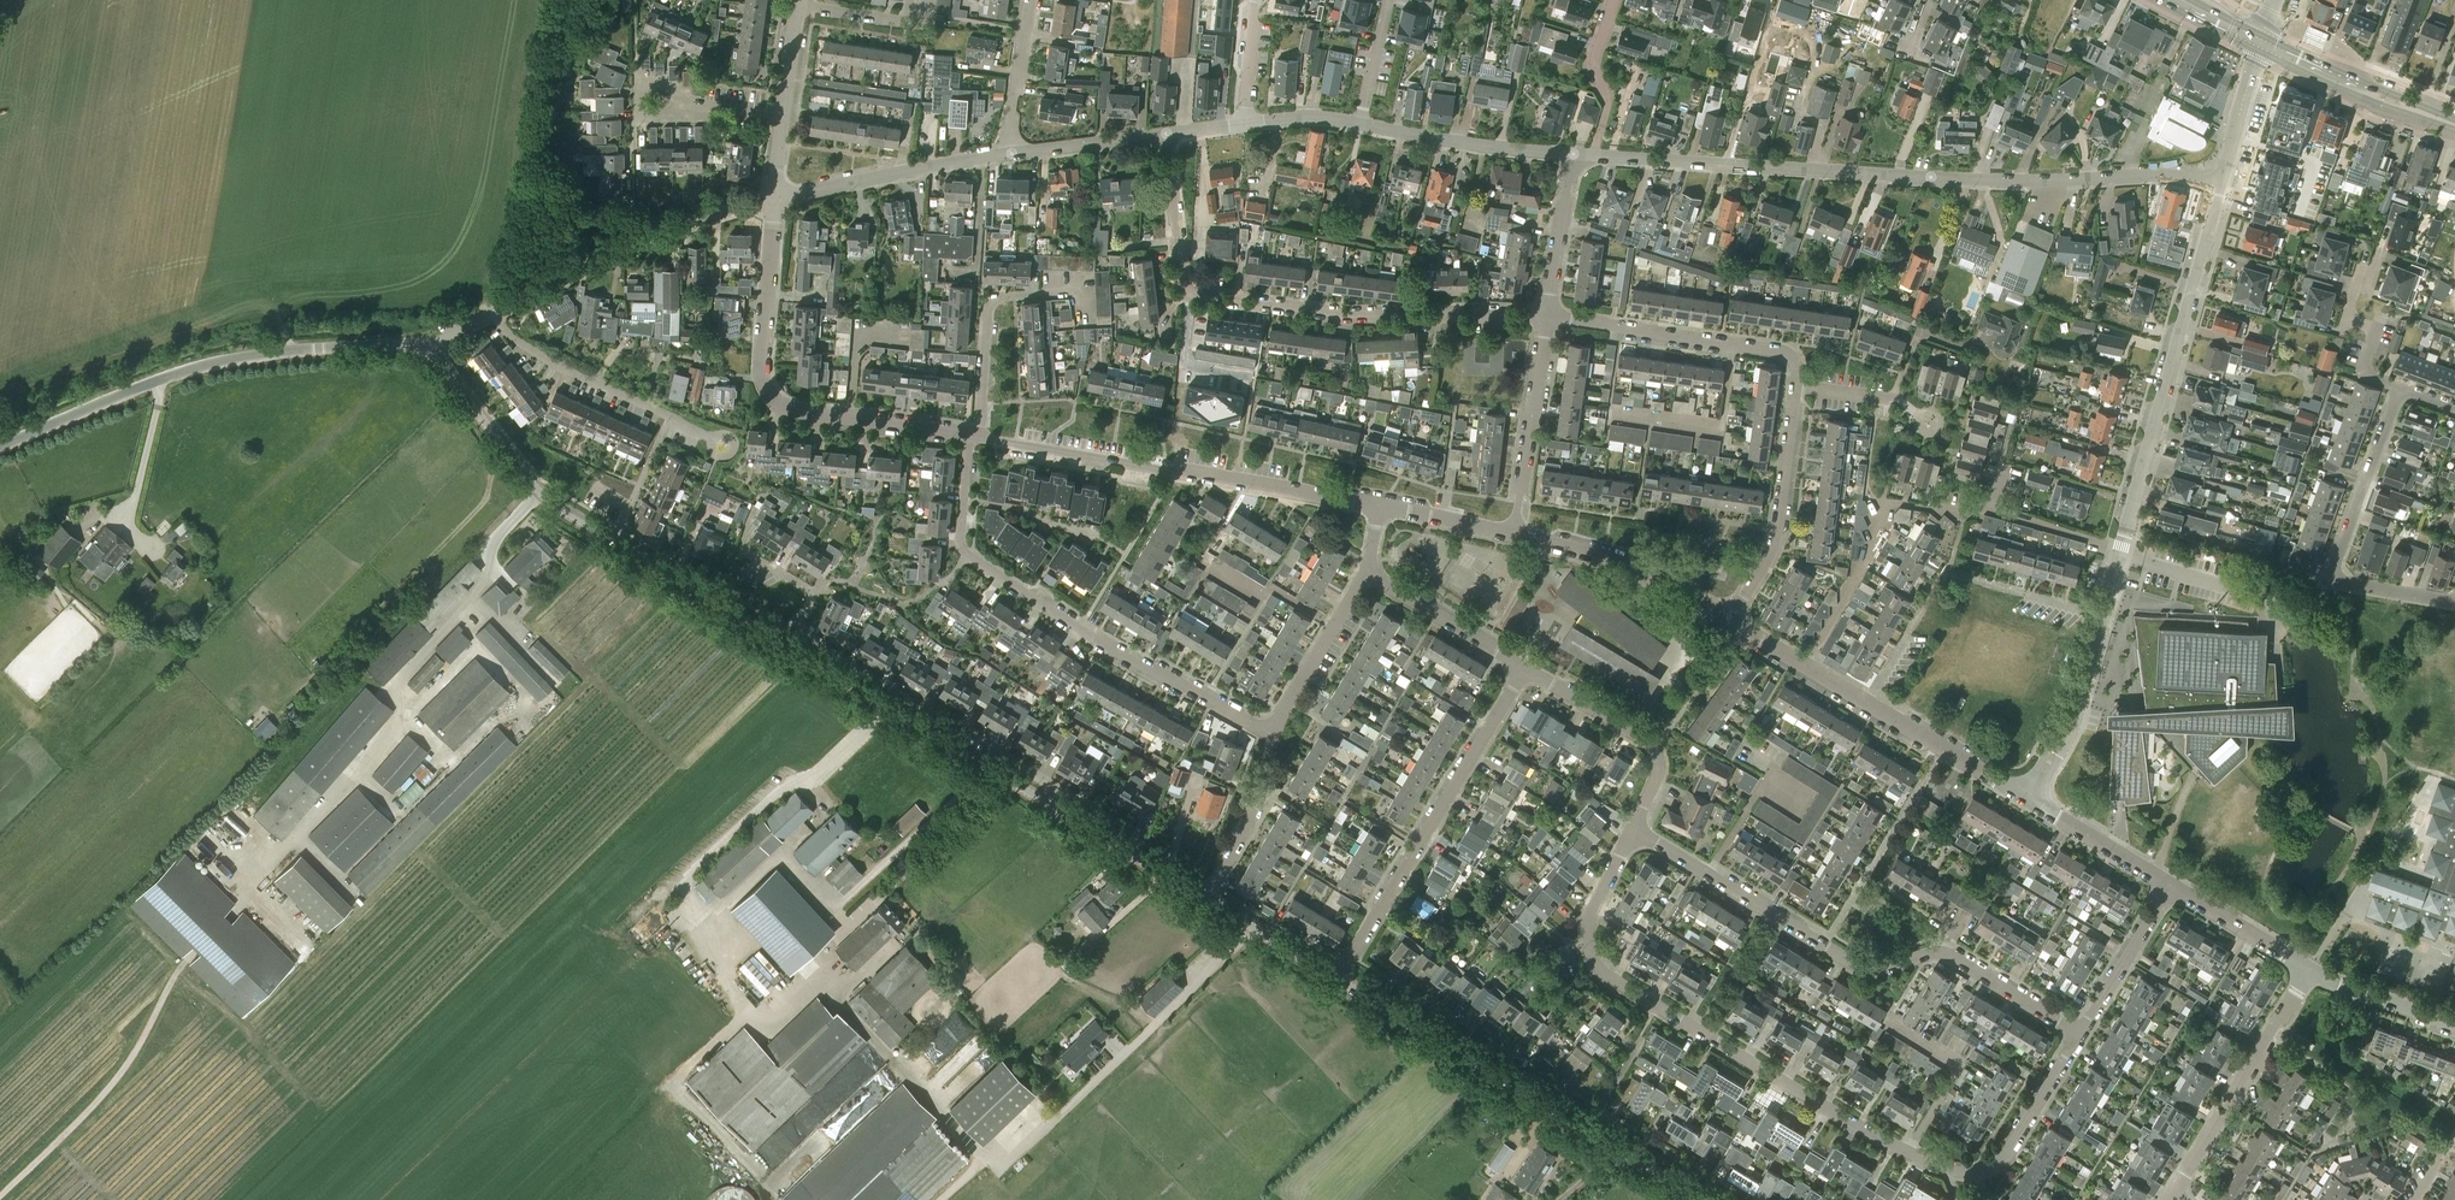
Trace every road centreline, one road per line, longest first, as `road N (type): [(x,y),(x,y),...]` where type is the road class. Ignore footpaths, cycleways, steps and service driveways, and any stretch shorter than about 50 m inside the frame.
road 1 (unclassified): [(1597,154),(2047,183),(2226,171)]
road 2 (residential): [(1635,830),(1588,923),(1593,958),(1605,974),(1945,1170)]
road 3 (unclassified): [(1166,133),(1181,277),(1192,295),(1353,316),(1542,314)]
road 4 (residential): [(2081,1034),(1951,954),(1861,966),(1635,830)]
road 5 (residential): [(1276,730),(1080,627),(967,554),(960,542),(970,434)]
road 6 (tertiary): [(778,639),(538,490),(435,348)]
road 7 (tertiary): [(435,348),(425,342),(288,348),(213,360),(0,444)]
road 8 (residential): [(1381,505),(979,436)]
road 9 (track): [(256,886),(175,972),(140,1043),(100,1097),(0,1195)]
road 10 (unclassified): [(2121,551),(2226,171)]
road 11 (residential): [(1340,979),(1523,669)]
road 12 (tertiary): [(1046,802),(778,639)]
road 13 (unclassified): [(497,312),(692,222),(774,199)]
road 14 (residential): [(1048,780),(794,623)]
road 15 (unclassified): [(1804,666),(1877,542),(1890,502),(1995,510)]
road 16 (tertiary): [(1587,1130),(1340,979)]
road 17 (unclassified): [(1795,387),(1796,371),(1781,351),(1542,314)]
road 18 (residential): [(850,417),(791,409),(767,390),(761,370),(774,199)]
road 19 (unclassified): [(2028,798),(2075,721),(2121,551)]
road 20 (residential): [(2175,1193),(2309,967)]
road 21 (residential): [(2028,798),(1804,666)]
road 22 (residential): [(713,440),(511,335),(497,312)]
road 23 (unclassified): [(1731,618),(1772,548),(1795,387)]
road 24 (residential): [(1523,669),(1654,747),(1657,773),(1635,830)]
road 25 (unclassified): [(774,199),(1005,154)]
road 26 (residential): [(1731,618),(1621,562),(1514,535)]
road 27 (unclassified): [(1514,535),(1542,314)]
road 28 (unclassified): [(1360,124),(1572,154)]
road 29 (primary): [(2454,123),(2259,43)]
road 30 (residential): [(1945,1170),(1975,1175),(1996,1167),(2081,1034)]
road 31 (residential): [(2402,385),(2336,576)]
road 32 (tertiary): [(1204,898),(1046,802)]
road 33 (residential): [(1204,898),(1248,826),(1276,730)]
road 34 (residential): [(2121,551),(2297,603)]
road 35 (residential): [(1366,574),(1523,669)]
road 36 (residential): [(2402,385),(2360,371),(2375,330),(2343,320),(2362,264)]
road 37 (residential): [(1276,730),(1366,574)]
road 38 (residential): [(979,436),(988,313),(1002,299),(1037,296)]
road 39 (residential): [(2081,1034),(2169,886)]
road 40 (unclassified): [(2169,886),(2028,798)]
road 41 (unclassified): [(1542,314),(1572,154)]
road 42 (unclassified): [(1005,154),(1166,133)]
road 43 (unclassified): [(2309,967),(2169,886)]
road 44 (residential): [(1597,154),(1609,97),(1594,63),(1614,0)]
road 45 (tertiary): [(1340,979),(1204,898)]
road 46 (residential): [(1005,154),(1030,0)]
road 47 (unclassified): [(2454,1024),(2309,967)]
road 48 (residential): [(1514,535),(1381,505)]
road 49 (tertiary): [(1704,1199),(1587,1130)]
road 50 (unclassified): [(1995,510),(2121,551)]
road 51 (unclassified): [(1919,418),(1895,397),(1795,387)]
road 52 (unclassified): [(2226,171),(2259,43)]
road 53 (residential): [(1360,124),(1388,0)]
road 54 (residential): [(1247,123),(1256,0)]
road 55 (residential): [(970,434),(850,417)]
road 56 (unclassified): [(2336,576),(2454,601)]

